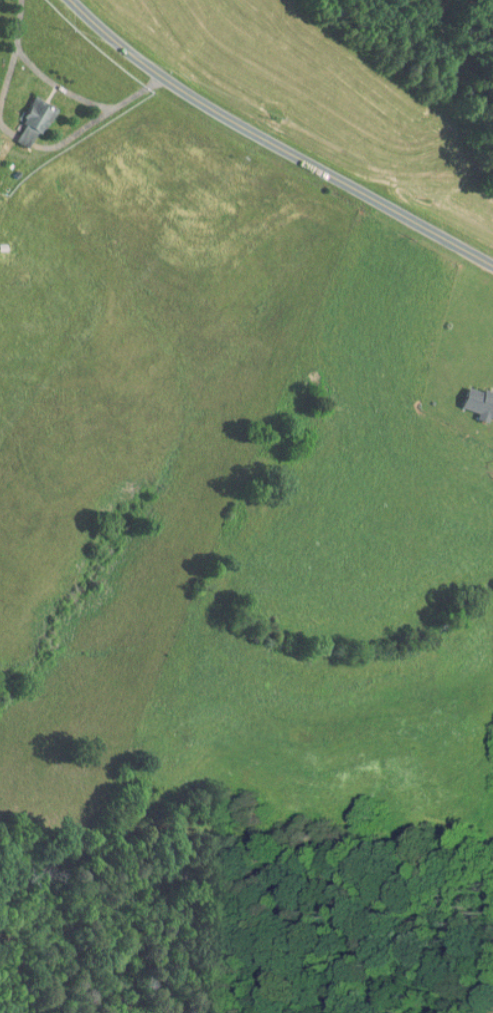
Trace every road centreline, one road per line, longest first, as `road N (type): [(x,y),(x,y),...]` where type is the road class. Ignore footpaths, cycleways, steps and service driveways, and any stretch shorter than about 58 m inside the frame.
road 1 (residential): [(74,0),(163,76),(353,197),(492,271)]

